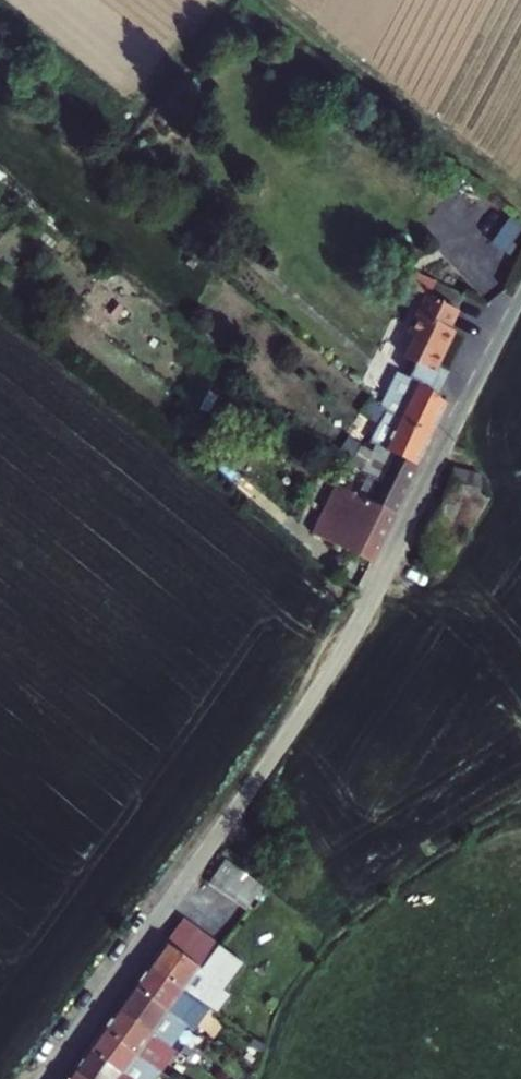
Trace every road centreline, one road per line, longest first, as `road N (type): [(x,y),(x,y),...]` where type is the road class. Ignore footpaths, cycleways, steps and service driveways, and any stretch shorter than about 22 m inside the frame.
road 1 (unclassified): [(45,1078),(338,658),(520,295)]

